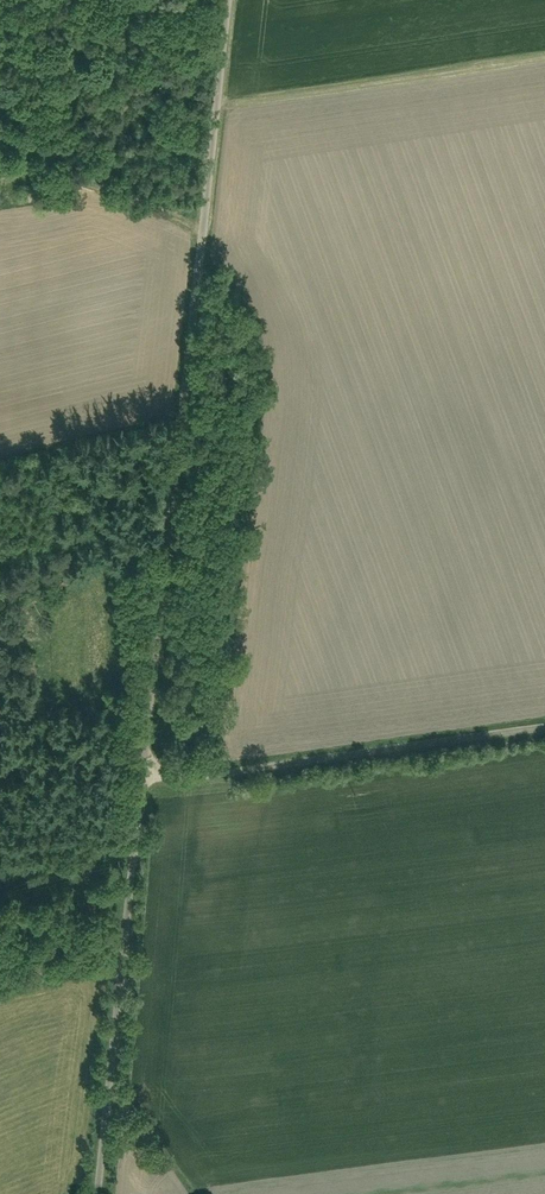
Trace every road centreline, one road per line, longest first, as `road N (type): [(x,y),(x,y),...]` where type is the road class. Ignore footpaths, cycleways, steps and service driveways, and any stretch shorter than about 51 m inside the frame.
road 1 (residential): [(151,782),(227,0)]
road 2 (residential): [(96,1193),(151,782)]
road 3 (residential): [(544,729),(151,782)]
road 4 (track): [(218,100),(544,52)]

